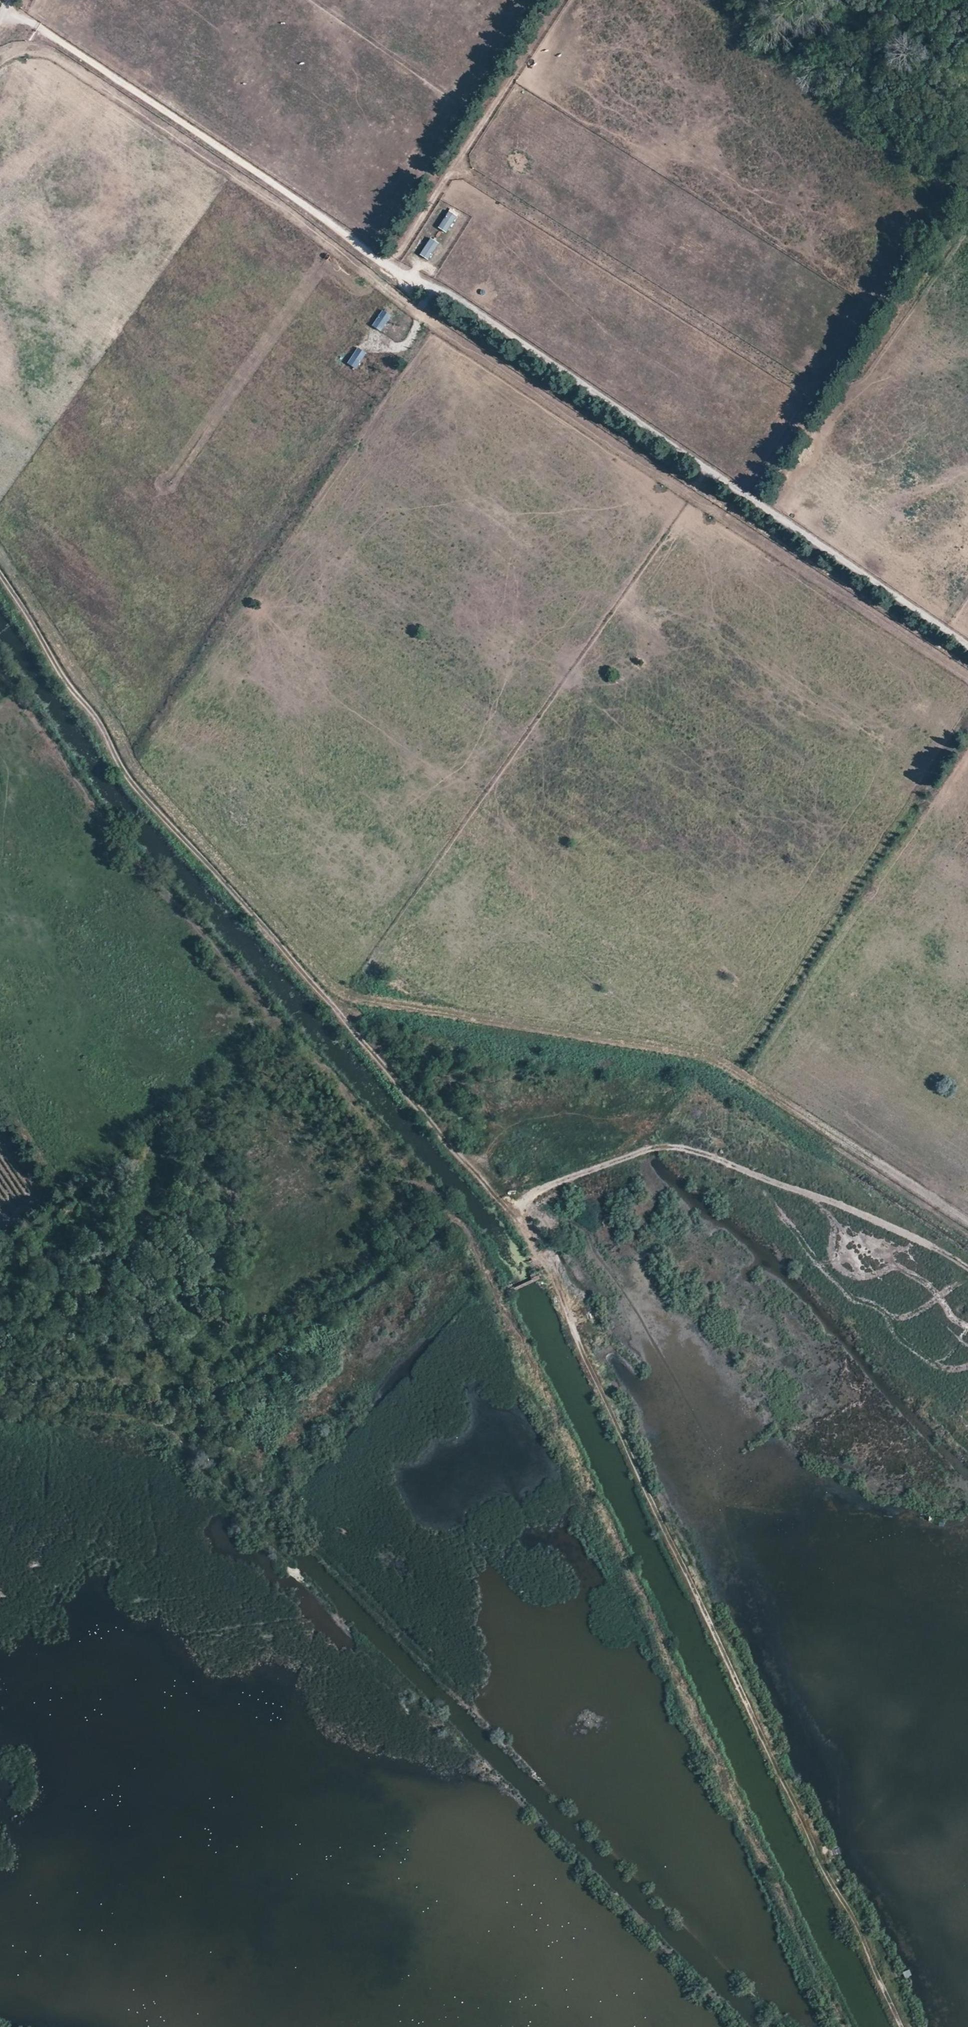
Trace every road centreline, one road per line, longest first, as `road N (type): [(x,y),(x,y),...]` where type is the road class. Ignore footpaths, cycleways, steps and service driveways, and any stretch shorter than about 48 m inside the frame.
road 1 (track): [(0,10),(967,655)]

